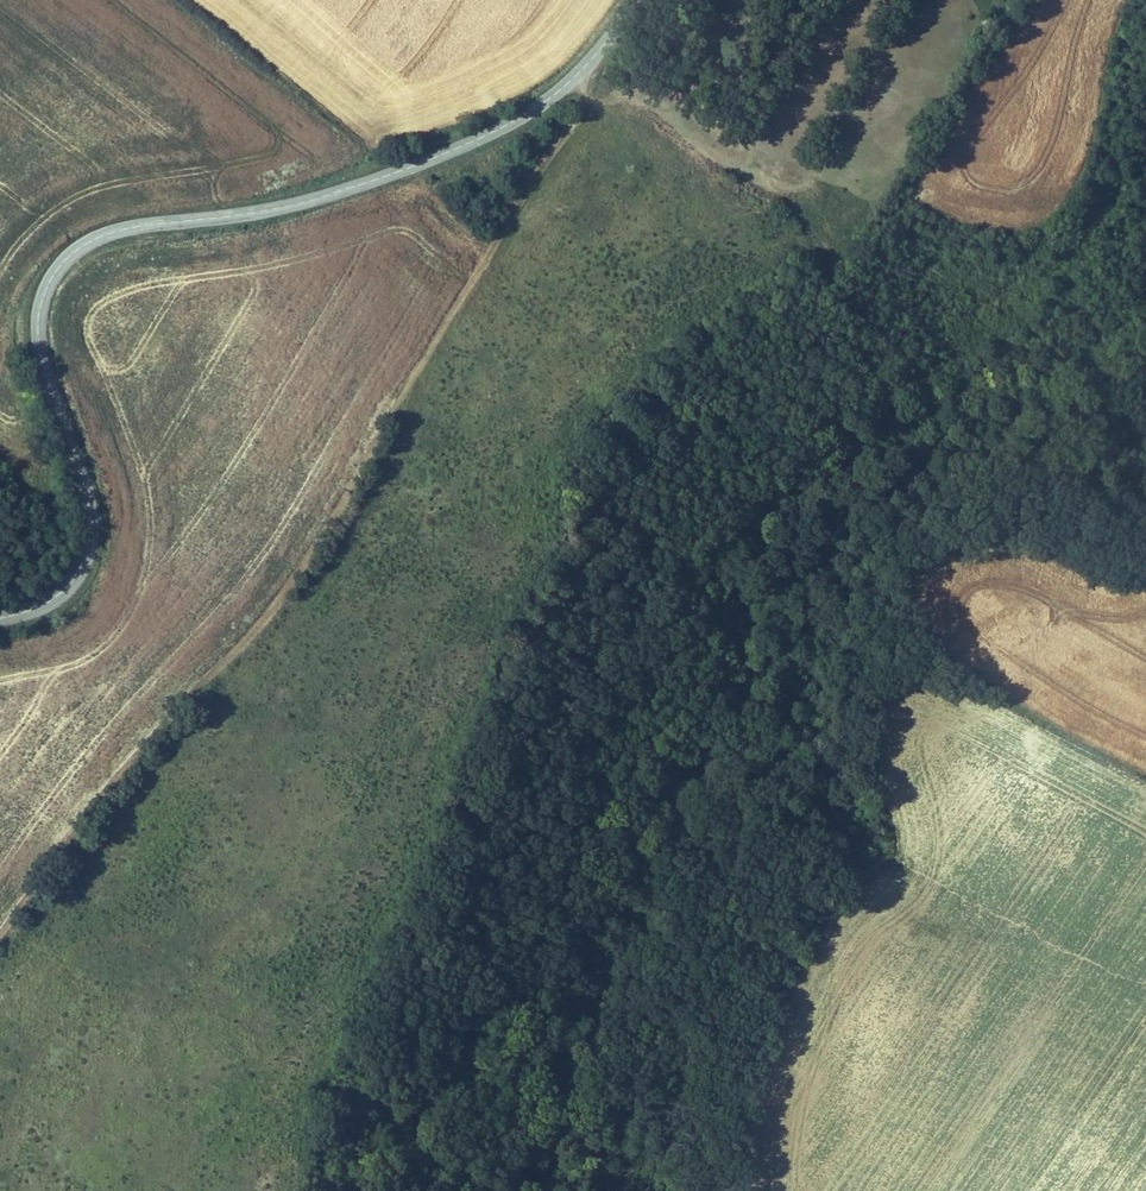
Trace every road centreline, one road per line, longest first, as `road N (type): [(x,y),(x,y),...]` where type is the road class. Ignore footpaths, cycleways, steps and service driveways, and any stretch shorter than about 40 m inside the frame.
road 1 (tertiary): [(0,618),(60,594),(88,545),(89,503),(38,340),(43,296),(69,257),(127,229),(299,203),(463,146),(578,75),(636,0)]

